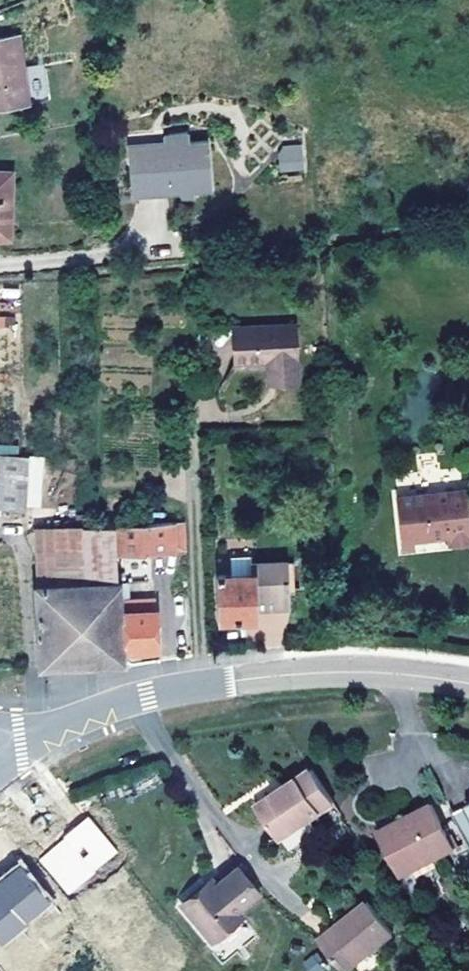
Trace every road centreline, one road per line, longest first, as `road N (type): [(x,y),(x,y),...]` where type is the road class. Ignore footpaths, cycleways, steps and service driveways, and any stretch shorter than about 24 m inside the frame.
road 1 (tertiary): [(468,684),(330,672),(231,681),(97,713),(14,764)]

